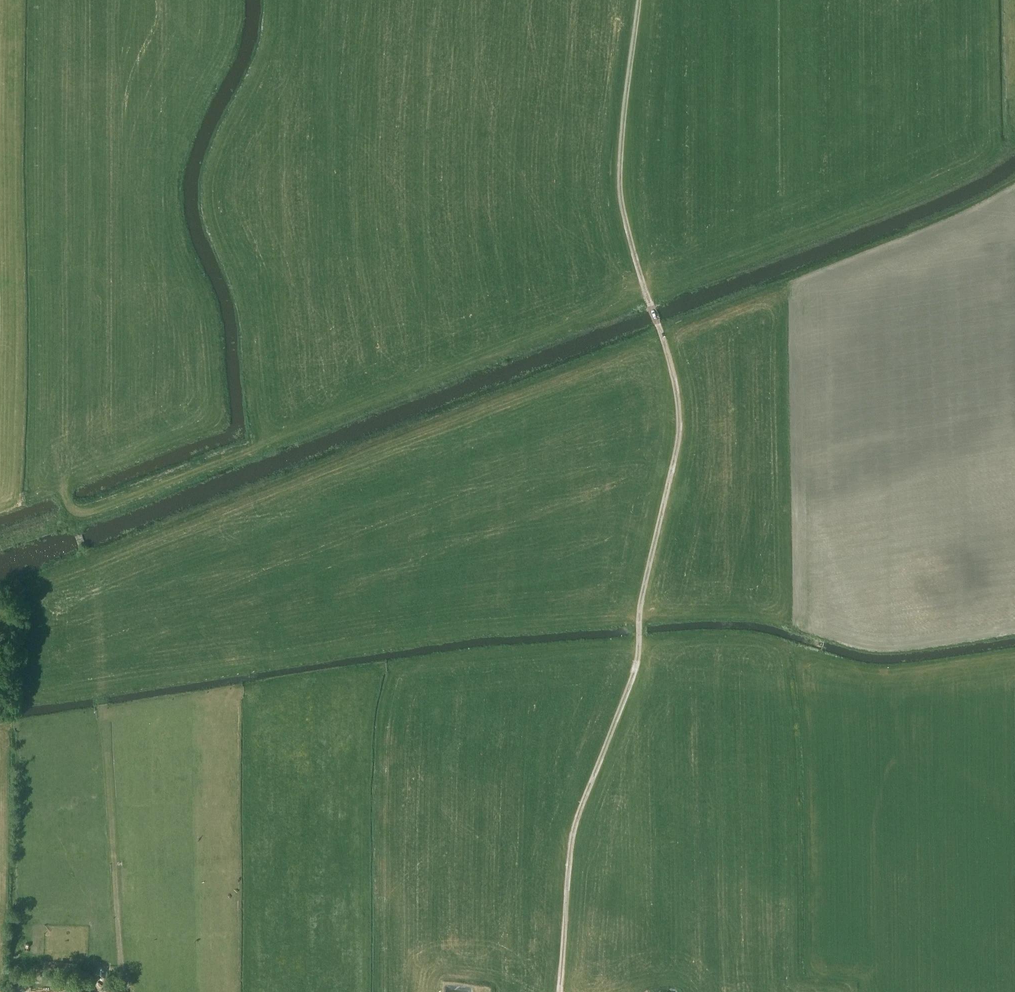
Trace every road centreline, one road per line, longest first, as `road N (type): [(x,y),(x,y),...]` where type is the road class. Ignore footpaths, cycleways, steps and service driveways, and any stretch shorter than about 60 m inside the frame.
road 1 (track): [(561,990),(570,846),(634,670),(680,421),(620,199),(638,0)]

